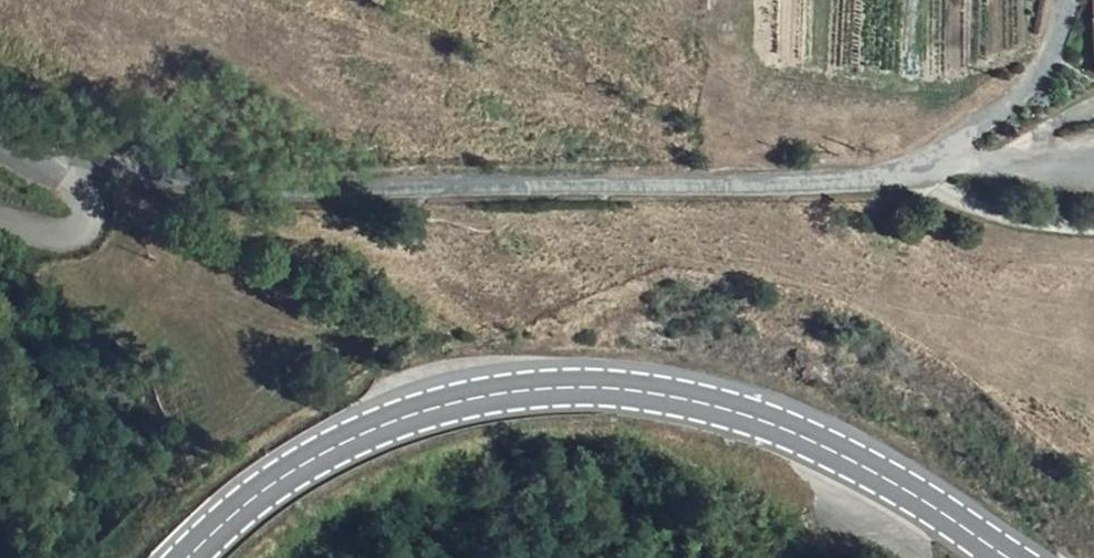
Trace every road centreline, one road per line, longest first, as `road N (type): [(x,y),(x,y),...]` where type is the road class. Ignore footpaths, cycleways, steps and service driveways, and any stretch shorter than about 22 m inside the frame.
road 1 (unclassified): [(1066,0),(1052,47),(1006,105),(915,175),(258,188),(32,151)]
road 2 (secondary): [(1016,557),(903,482),(786,424),(691,397),(574,386),(473,397),(330,448),(262,489),(182,557)]
road 3 (unclassified): [(0,363),(30,430),(73,494),(140,557)]
road 4 (unclassified): [(32,151),(95,201),(91,227),(75,235),(0,218)]

